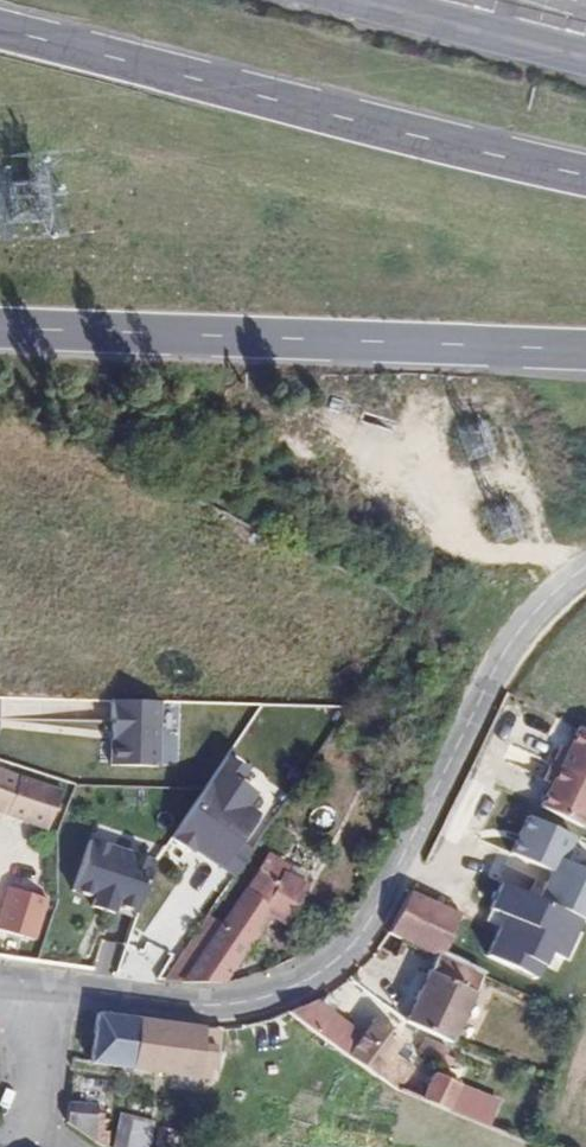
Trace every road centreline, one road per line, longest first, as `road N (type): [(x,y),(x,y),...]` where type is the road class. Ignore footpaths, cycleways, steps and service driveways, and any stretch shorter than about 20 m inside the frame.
road 1 (tertiary): [(39,984),(214,1008),(269,997),(321,972),(358,941),(388,894),(516,631),(553,587),(585,566)]
road 2 (primary): [(585,172),(0,29)]
road 3 (primary): [(0,326),(585,349)]
road 4 (residential): [(15,1117),(39,984)]

